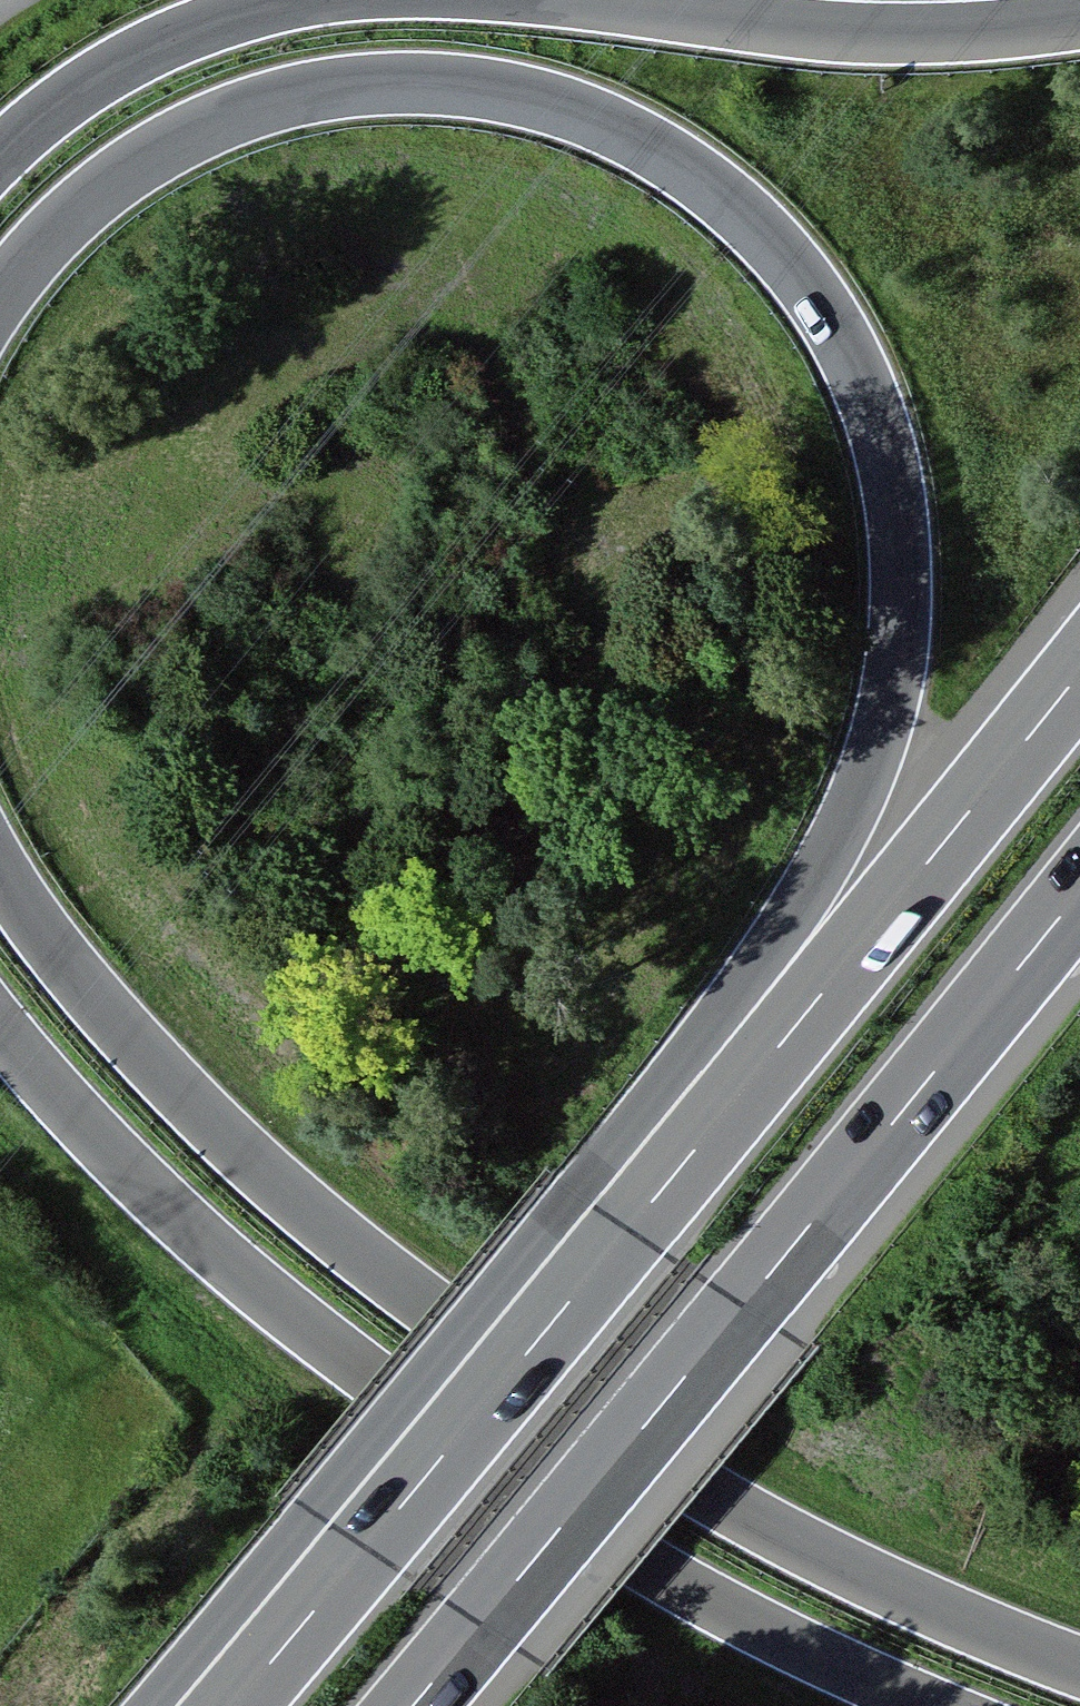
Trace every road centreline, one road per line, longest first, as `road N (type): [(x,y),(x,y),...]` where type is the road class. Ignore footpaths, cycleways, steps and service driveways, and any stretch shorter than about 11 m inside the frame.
road 1 (motorway): [(0,288),(53,228),(184,135),(258,106),(394,83),(513,94),(642,147),(744,212),(792,269),(862,396),(888,472),(900,562),(897,647),(878,754),(832,857),(787,1045)]
road 2 (motorway): [(1079,1678),(854,1586),(526,1389),(206,1127),(0,872)]
road 3 (motorway): [(0,1019),(22,1054),(162,1215),(485,1467),(818,1657),(944,1705)]
road 4 (motorway): [(418,1705),(1079,892)]
road 5 (motorway): [(787,1045),(645,1228),(238,1705)]
road 6 (motorway): [(1079,676),(787,1045)]
road 7 (motorway): [(1079,19),(1011,28),(839,26),(630,0)]
road 8 (motorway): [(296,0),(110,70),(0,152)]

